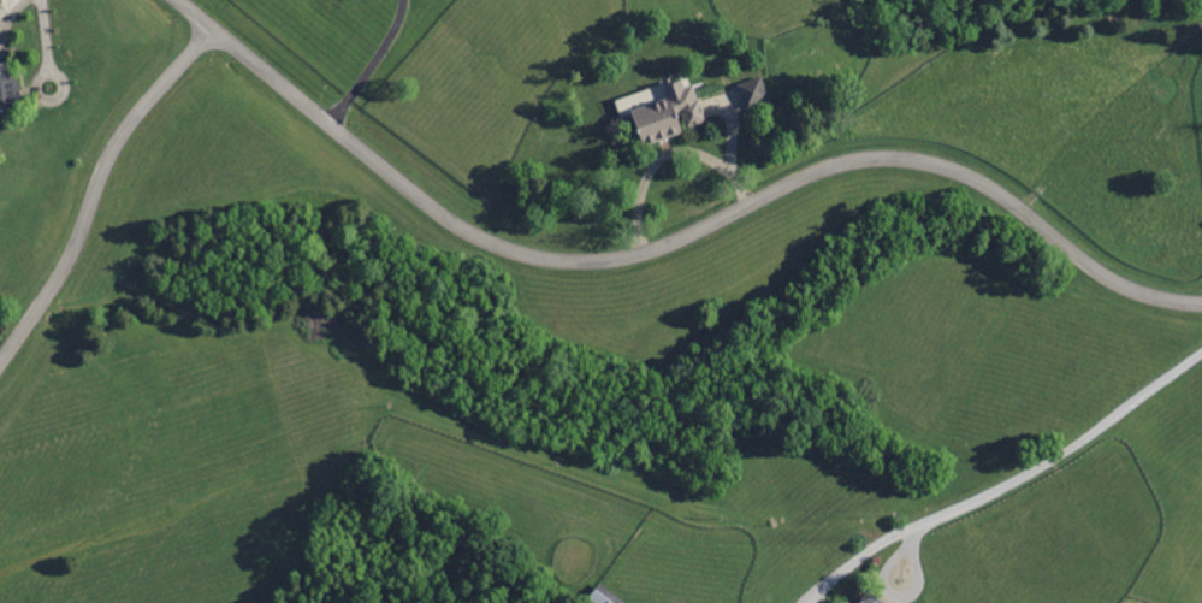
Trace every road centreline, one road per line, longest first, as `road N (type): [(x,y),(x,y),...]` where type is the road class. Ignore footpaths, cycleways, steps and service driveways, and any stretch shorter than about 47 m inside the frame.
road 1 (residential): [(1201,302),(1121,284),(994,188),(954,169),(899,158),(834,166),(677,241),(623,258),(562,260),(502,247),(446,215),(180,0)]
road 2 (residential): [(214,28),(123,134),(69,262),(0,364)]

